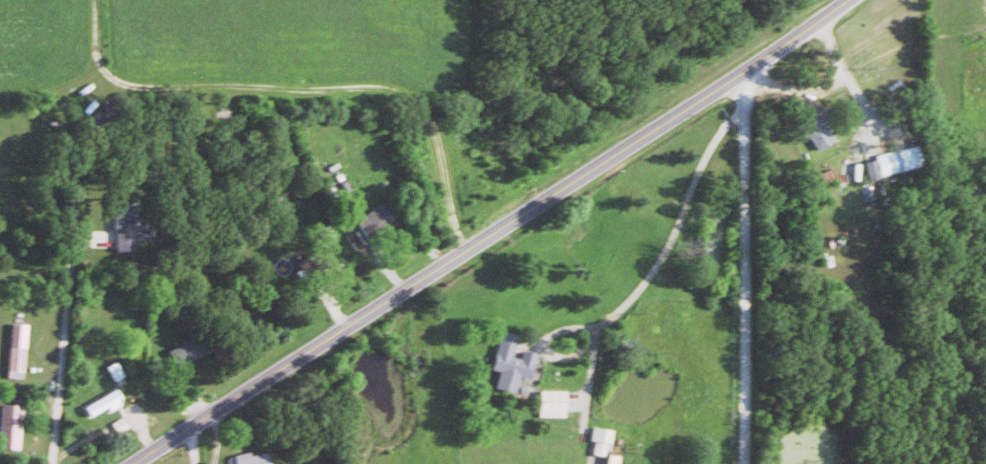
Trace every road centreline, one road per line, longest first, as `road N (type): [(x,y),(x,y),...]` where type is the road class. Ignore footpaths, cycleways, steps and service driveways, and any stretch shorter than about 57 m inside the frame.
road 1 (secondary): [(130,463),(848,0)]
road 2 (residential): [(750,68),(745,463)]
road 3 (residential): [(53,463),(79,230),(113,232)]

